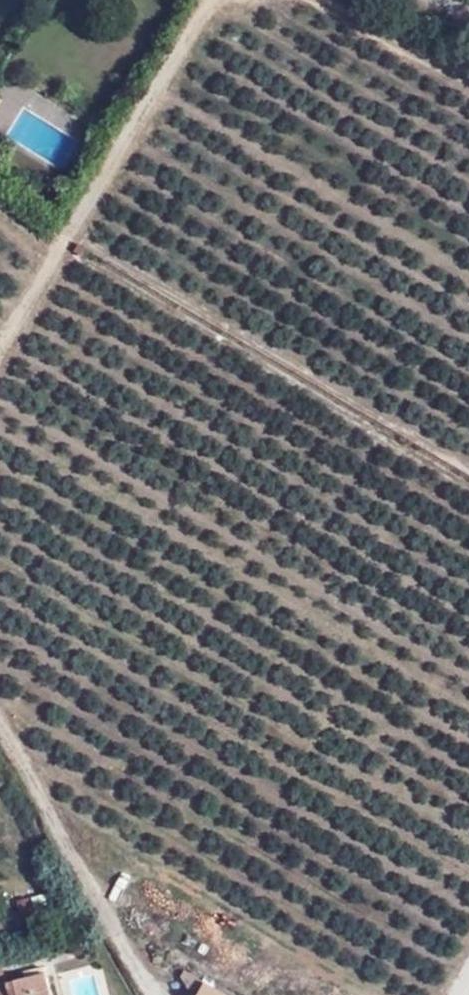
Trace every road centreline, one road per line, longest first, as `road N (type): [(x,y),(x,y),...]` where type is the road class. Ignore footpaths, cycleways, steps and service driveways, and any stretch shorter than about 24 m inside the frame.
road 1 (track): [(69,237),(468,476)]
road 2 (track): [(0,351),(218,0)]
road 3 (track): [(112,920),(0,722)]
road 4 (track): [(321,0),(468,87)]

